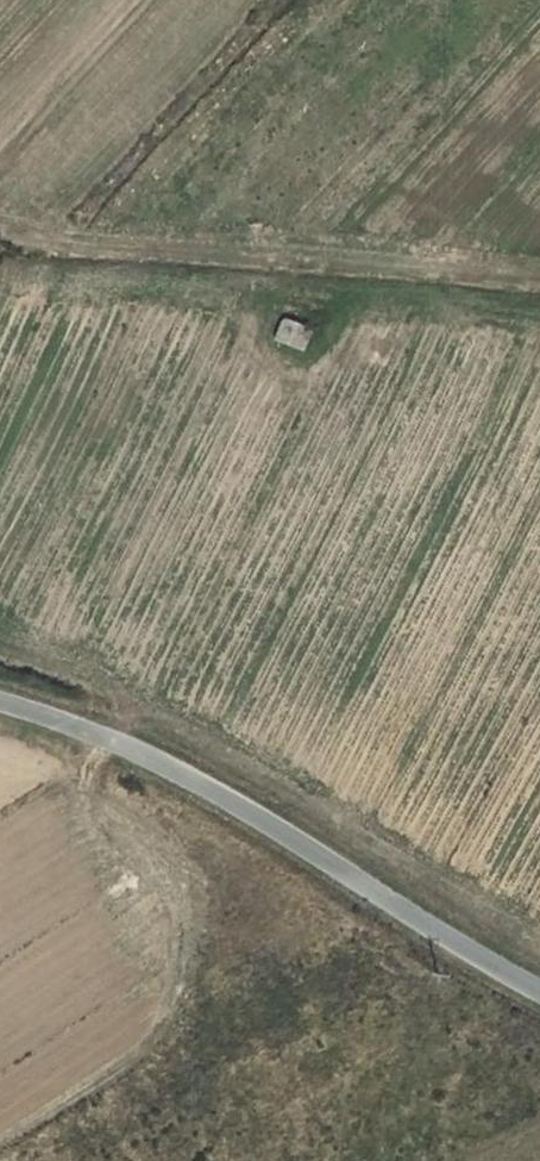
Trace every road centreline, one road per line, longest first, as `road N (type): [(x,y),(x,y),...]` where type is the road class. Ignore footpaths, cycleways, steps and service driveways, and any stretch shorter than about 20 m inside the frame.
road 1 (unclassified): [(0,704),(104,736),(279,827),(479,962),(539,992)]

